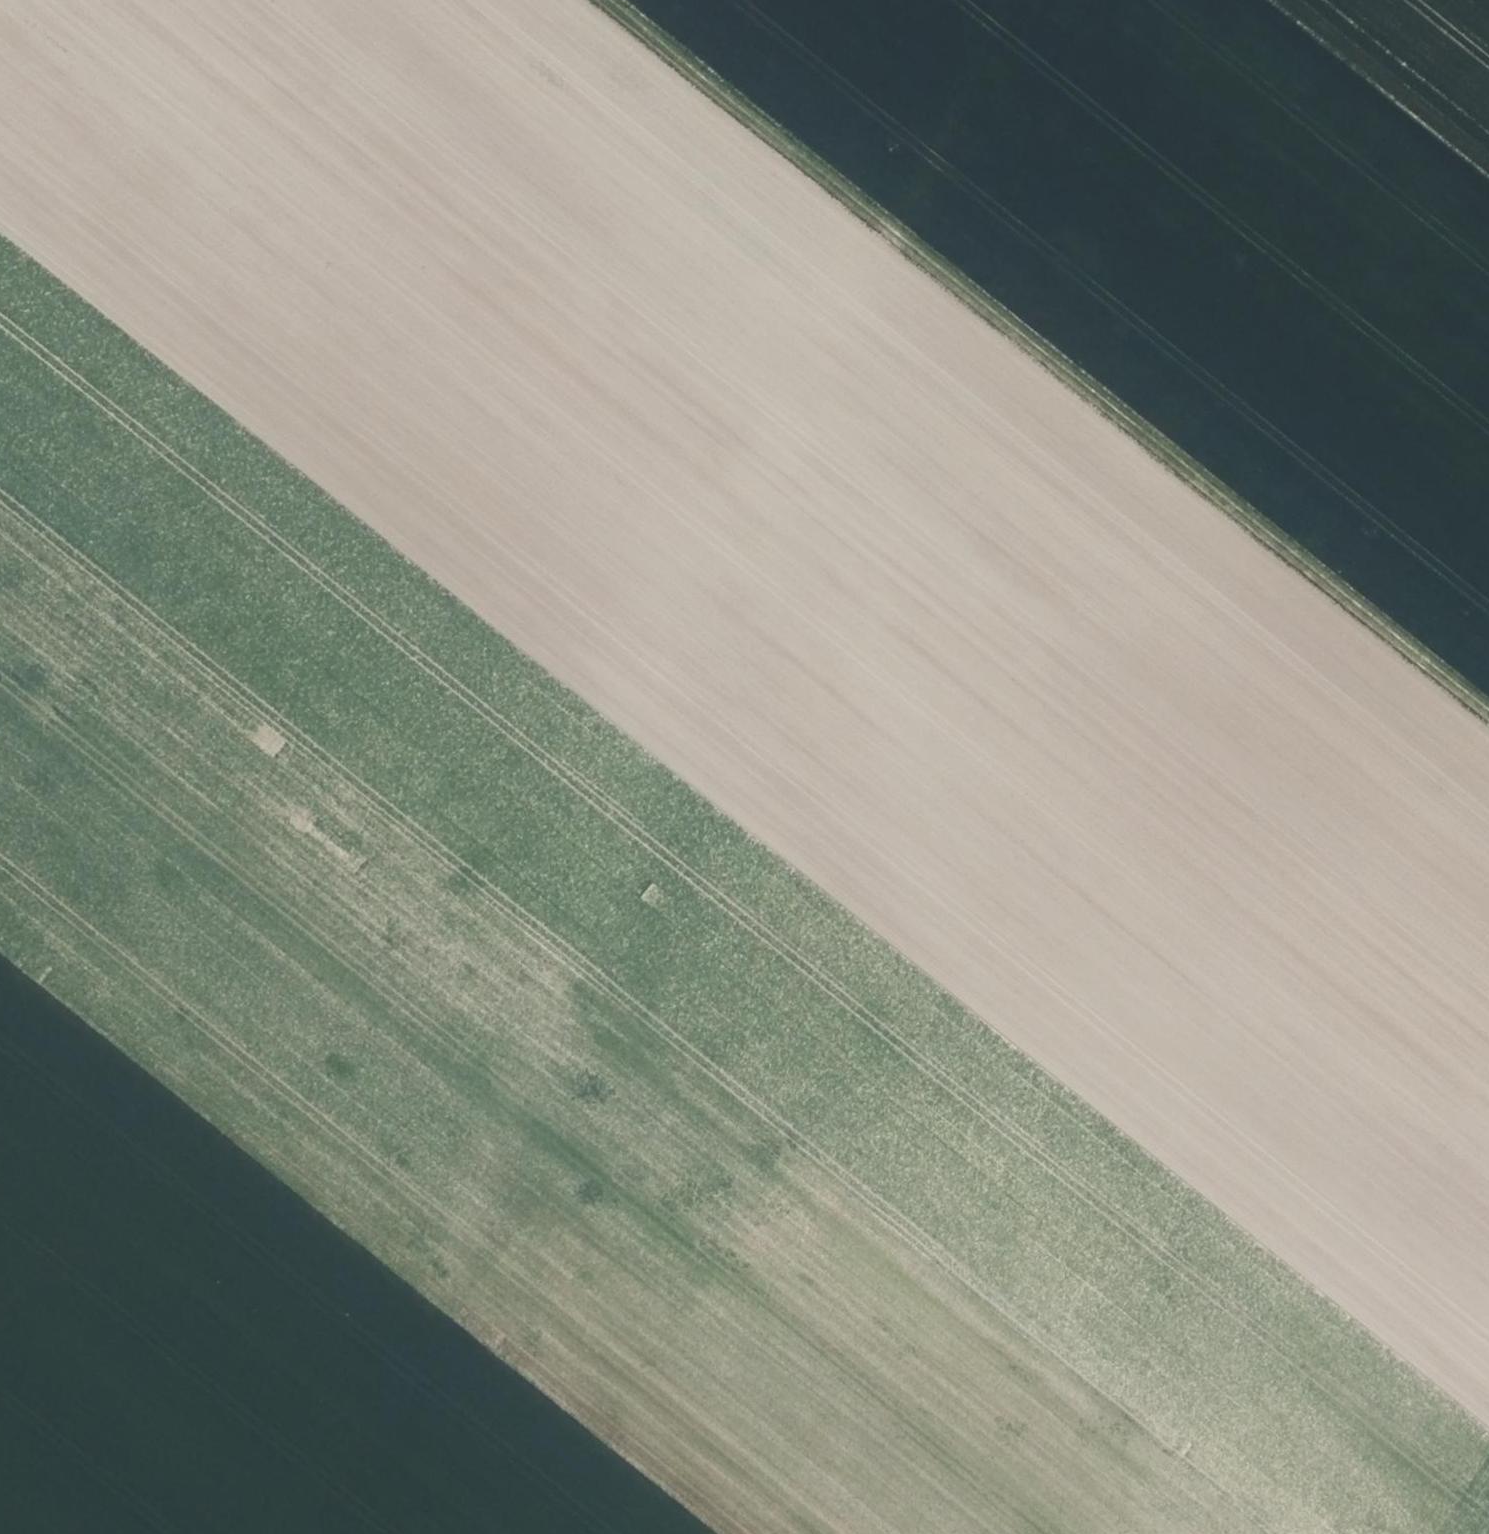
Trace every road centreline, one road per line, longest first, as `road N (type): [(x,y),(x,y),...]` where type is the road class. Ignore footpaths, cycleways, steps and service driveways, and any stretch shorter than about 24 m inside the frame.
road 1 (track): [(1488,714),(590,0)]

